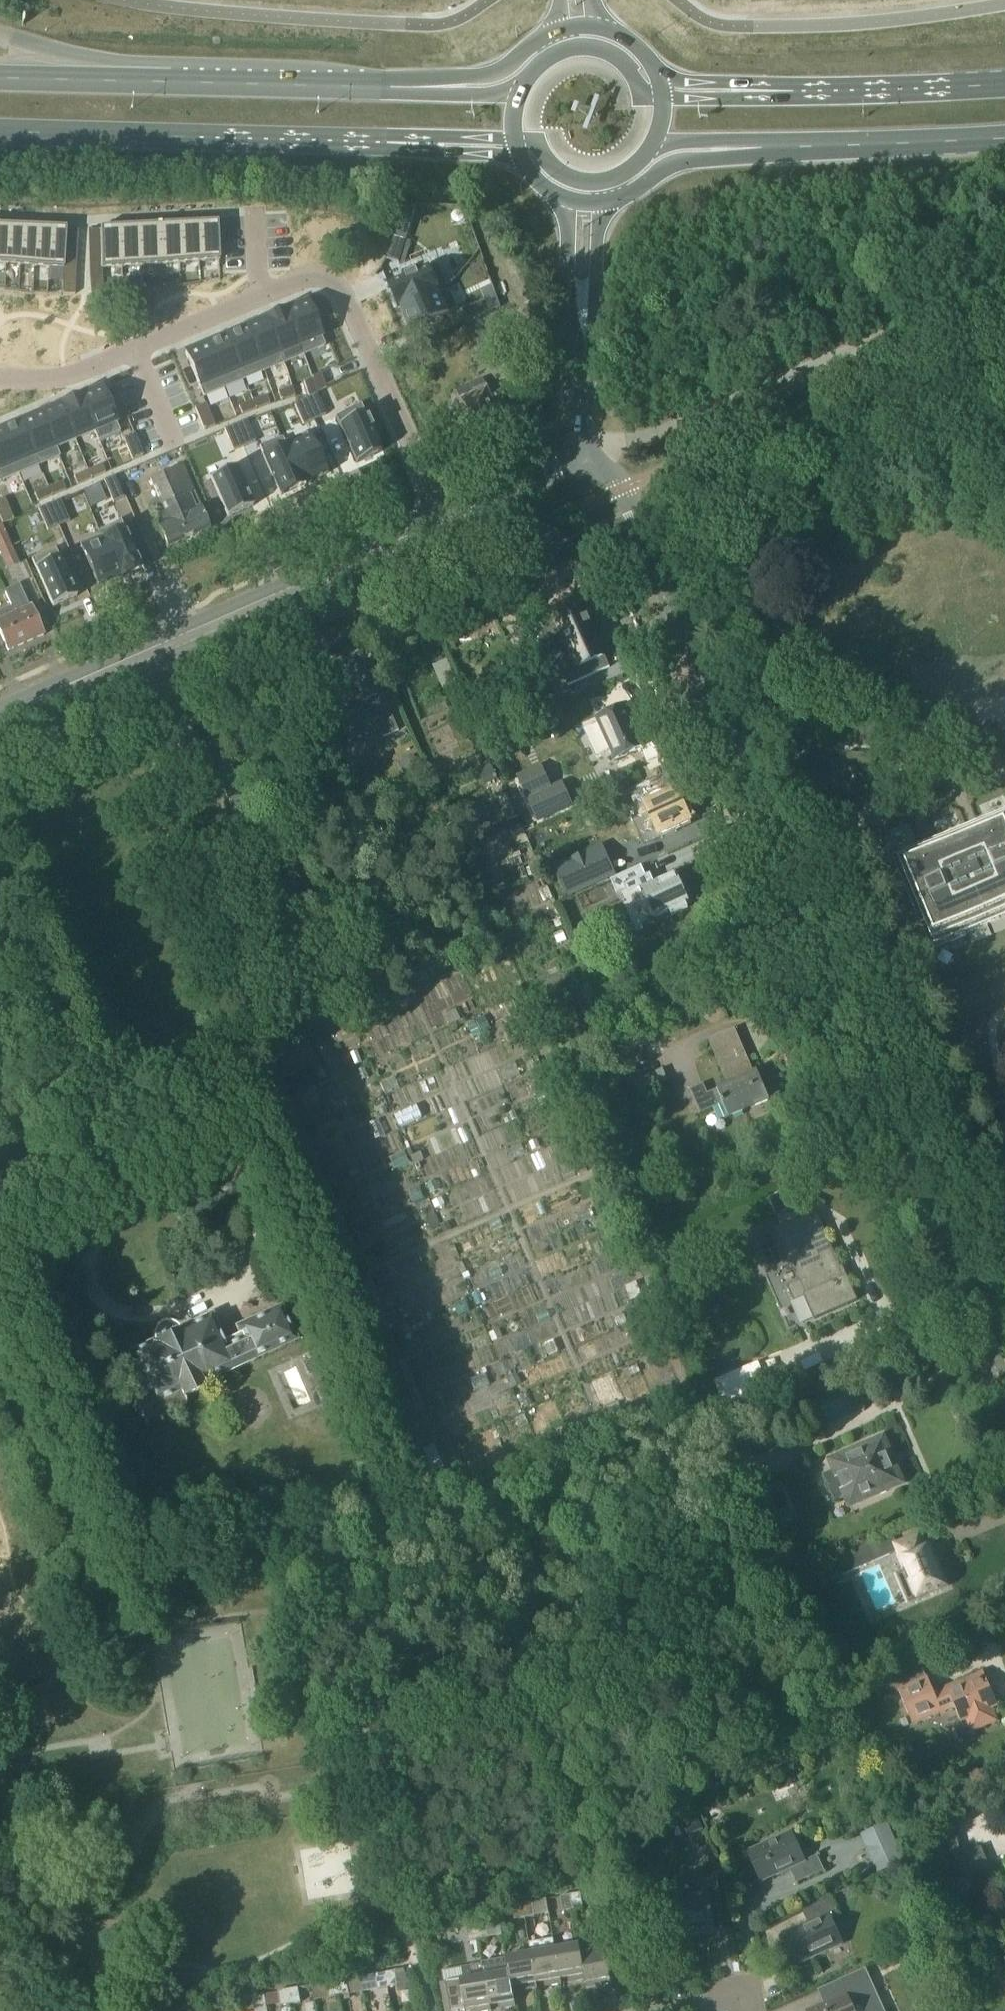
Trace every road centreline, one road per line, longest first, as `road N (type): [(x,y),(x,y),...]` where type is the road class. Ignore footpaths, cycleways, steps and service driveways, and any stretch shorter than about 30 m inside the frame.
road 1 (residential): [(1004,1376),(623,489),(583,452)]
road 2 (tertiary): [(0,714),(443,521)]
road 3 (primary): [(428,87),(0,78)]
road 4 (primary): [(0,130),(414,144)]
road 5 (unclassified): [(894,362),(883,344),(703,419),(583,452)]
road 6 (residential): [(443,521),(336,284),(305,277),(263,295)]
road 7 (primary): [(748,149),(1004,139)]
road 8 (primary): [(1004,84),(756,91)]
road 9 (primary): [(600,202),(679,164),(748,149)]
road 10 (tertiary): [(443,521),(583,452)]
road 11 (tertiary): [(583,452),(582,301)]
road 12 (primary): [(559,30),(491,73),(428,87)]
road 13 (residential): [(263,295),(133,350)]
road 14 (residential): [(133,350),(68,376),(0,378)]
road 15 (primary): [(661,98),(607,53),(557,53)]

